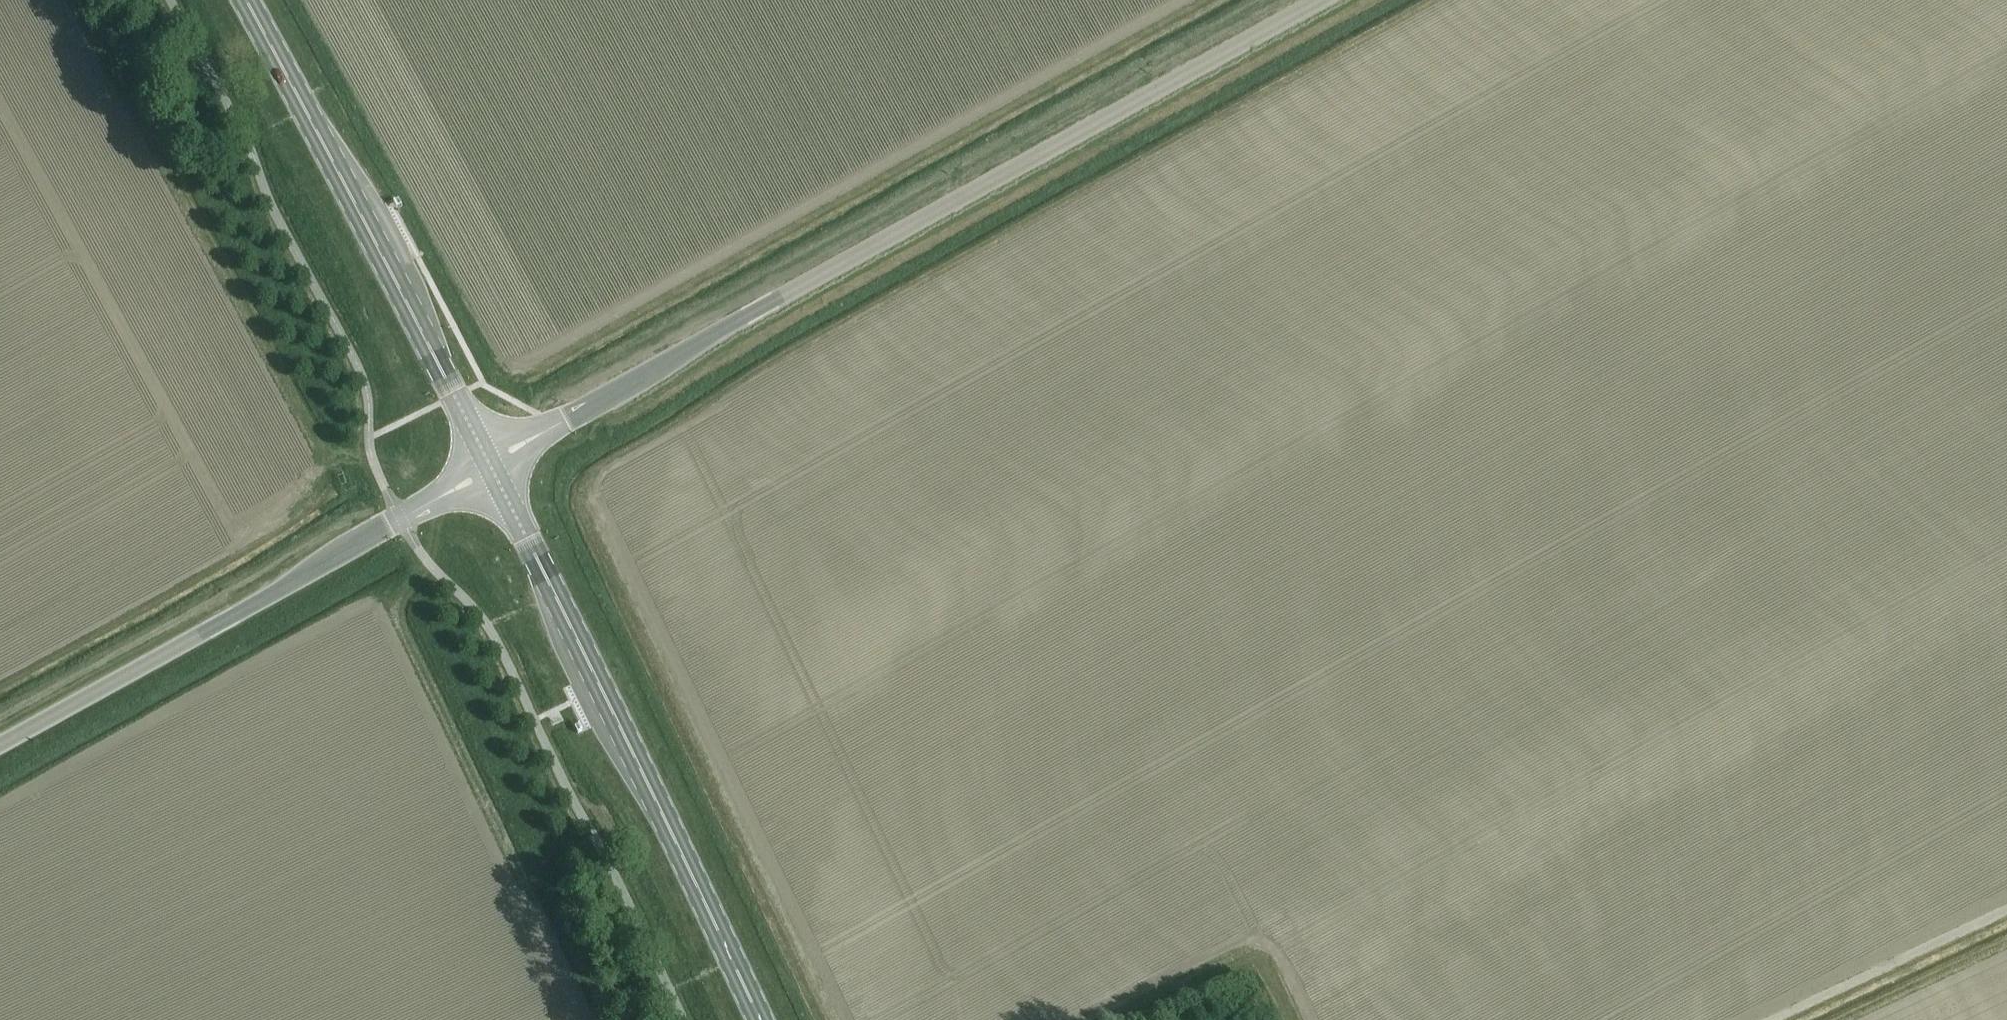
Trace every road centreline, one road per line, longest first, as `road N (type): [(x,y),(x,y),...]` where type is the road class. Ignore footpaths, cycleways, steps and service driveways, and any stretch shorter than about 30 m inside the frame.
road 1 (unclassified): [(490,465),(1313,0)]
road 2 (secondary): [(749,1019),(490,465)]
road 3 (unclassified): [(490,465),(0,742)]
road 4 (secondary): [(490,465),(245,0)]

